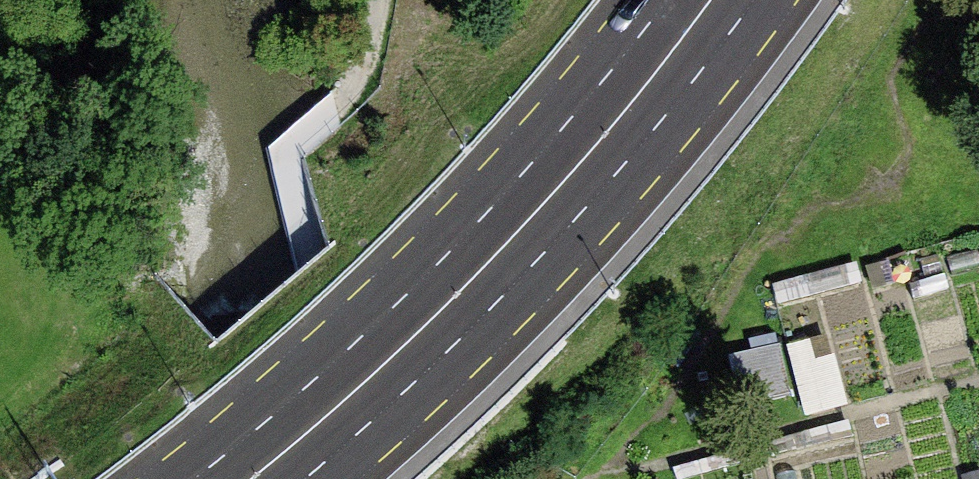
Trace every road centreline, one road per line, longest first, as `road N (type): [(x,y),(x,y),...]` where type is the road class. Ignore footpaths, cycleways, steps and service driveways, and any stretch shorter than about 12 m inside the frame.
road 1 (primary): [(667,0),(455,247),(364,336),(195,478)]
road 2 (primary): [(303,478),(393,405),(590,203),(753,0)]
road 3 (track): [(361,478),(310,260)]

